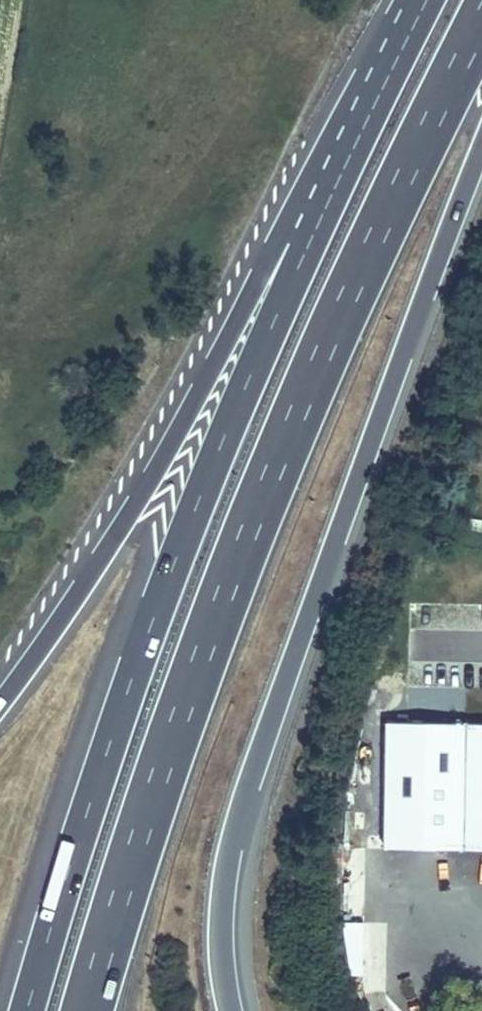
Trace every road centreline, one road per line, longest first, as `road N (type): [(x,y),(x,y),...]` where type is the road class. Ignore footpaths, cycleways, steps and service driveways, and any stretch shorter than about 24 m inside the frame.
road 1 (motorway): [(427,0),(305,249),(135,665),(27,1010)]
road 2 (motorway): [(88,1010),(160,777),(293,421),(481,22)]
road 3 (motorway): [(231,1010),(221,934),(234,826),(481,148)]
road 4 (motorway): [(416,0),(101,560),(0,703)]

